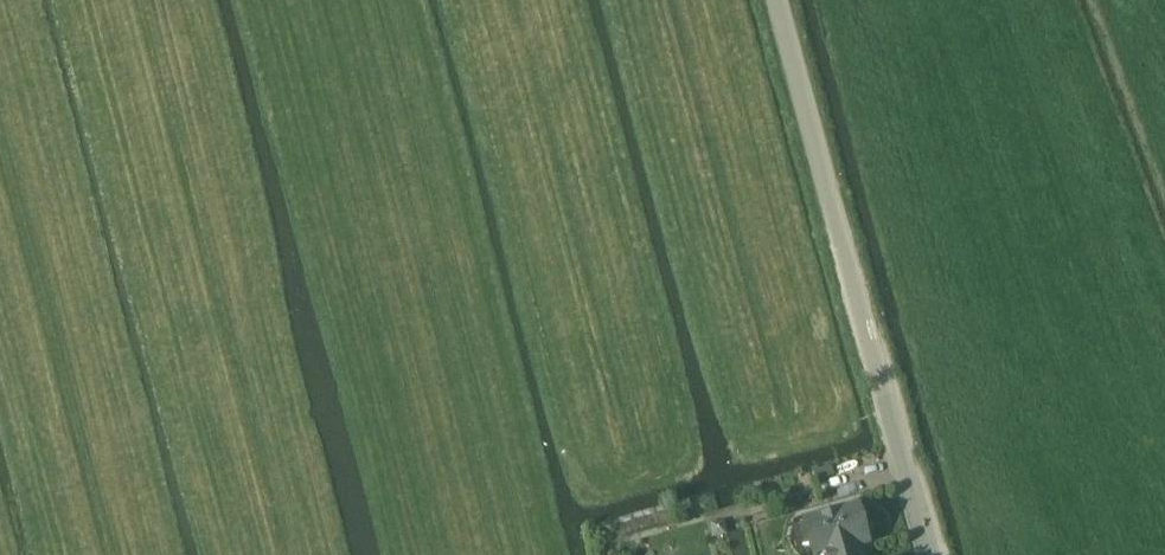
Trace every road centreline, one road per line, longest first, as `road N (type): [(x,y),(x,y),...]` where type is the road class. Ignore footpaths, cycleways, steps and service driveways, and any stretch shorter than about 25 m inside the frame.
road 1 (tertiary): [(928,554),(777,0)]

